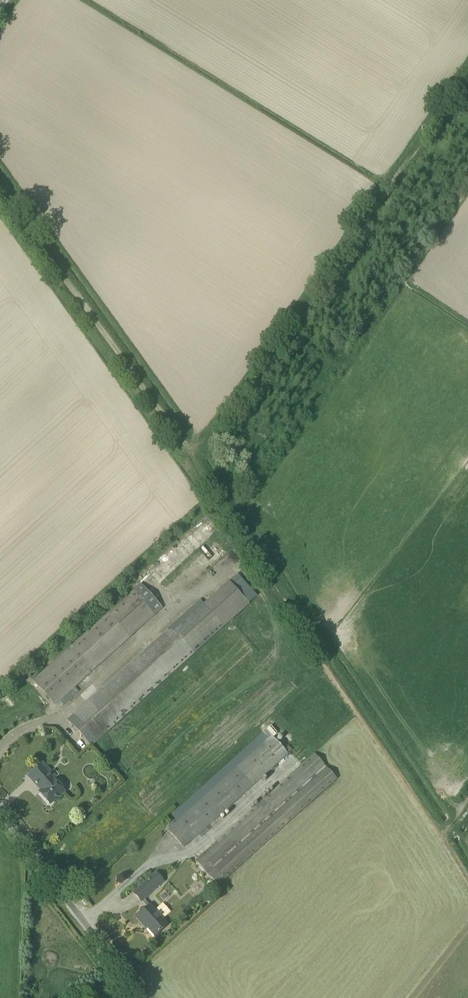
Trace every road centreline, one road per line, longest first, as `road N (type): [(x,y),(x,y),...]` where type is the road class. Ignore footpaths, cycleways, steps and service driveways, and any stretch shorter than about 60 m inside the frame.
road 1 (track): [(443,836),(192,459),(0,195)]
road 2 (track): [(467,67),(192,459)]
road 3 (unclassified): [(146,997),(0,806)]

